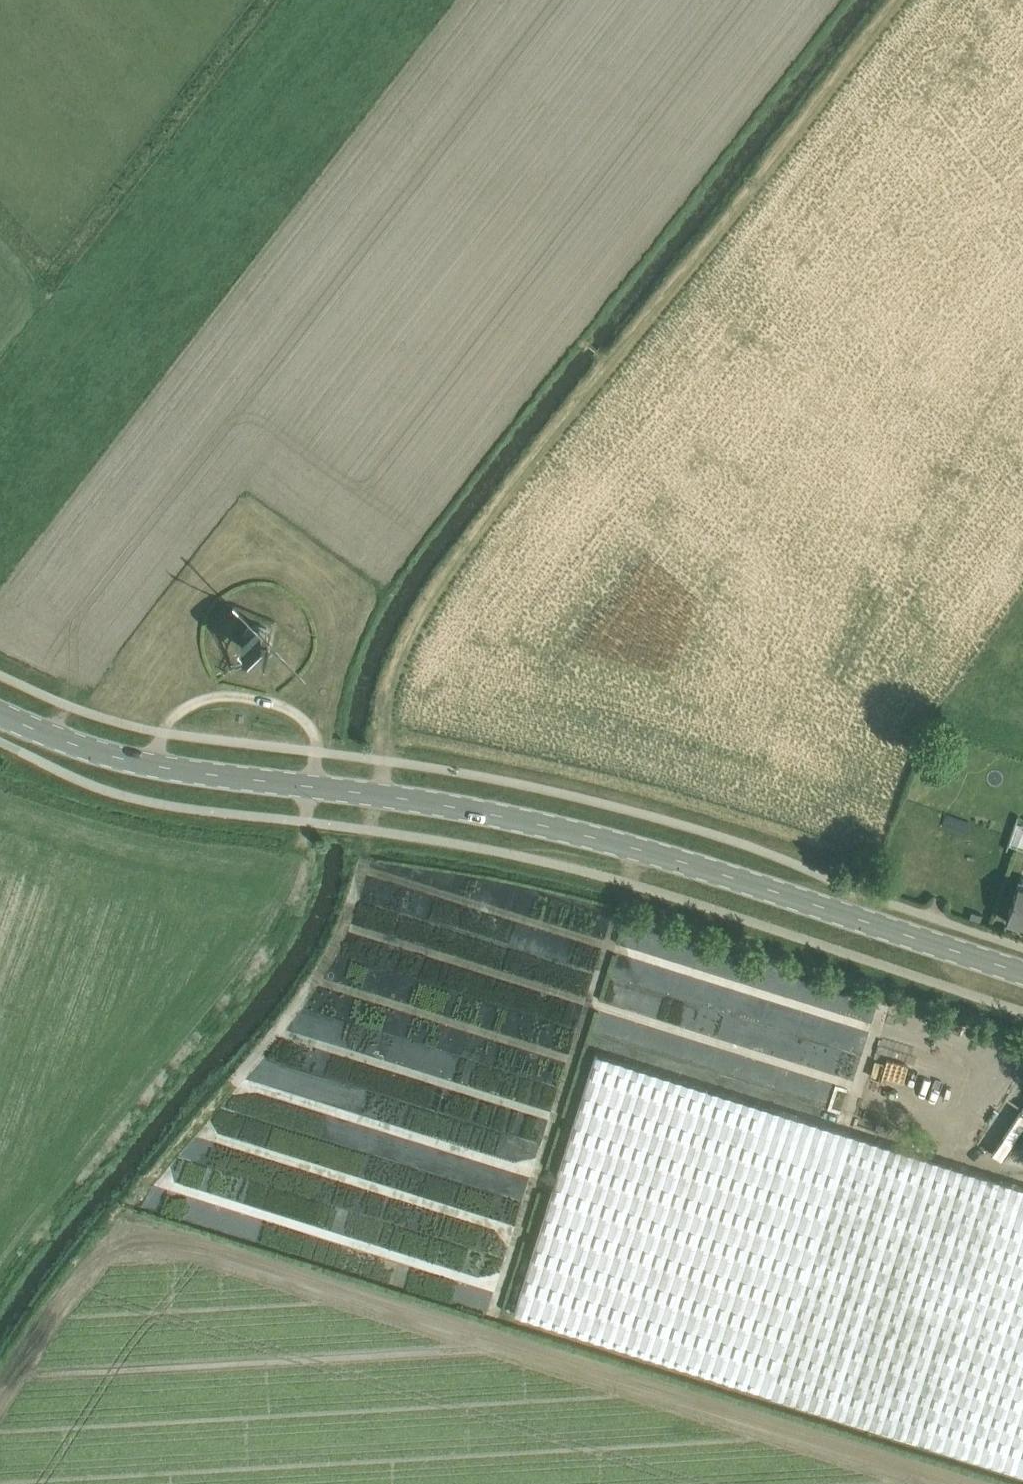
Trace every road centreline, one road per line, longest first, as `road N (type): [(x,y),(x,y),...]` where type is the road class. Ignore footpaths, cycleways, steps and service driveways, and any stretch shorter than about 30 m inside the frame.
road 1 (secondary): [(1022,971),(631,846),(465,808),(157,766),(0,713)]

